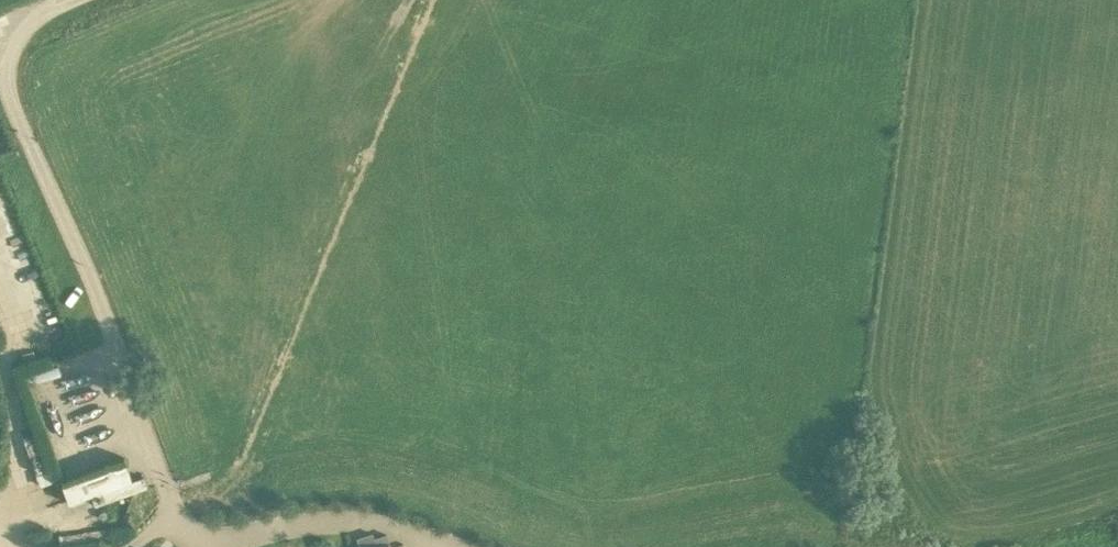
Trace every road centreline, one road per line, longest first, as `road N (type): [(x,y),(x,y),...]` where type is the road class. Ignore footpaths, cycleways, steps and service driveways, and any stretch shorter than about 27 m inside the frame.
road 1 (unclassified): [(68,0),(21,27),(8,86),(192,544),(352,520),(453,546)]

